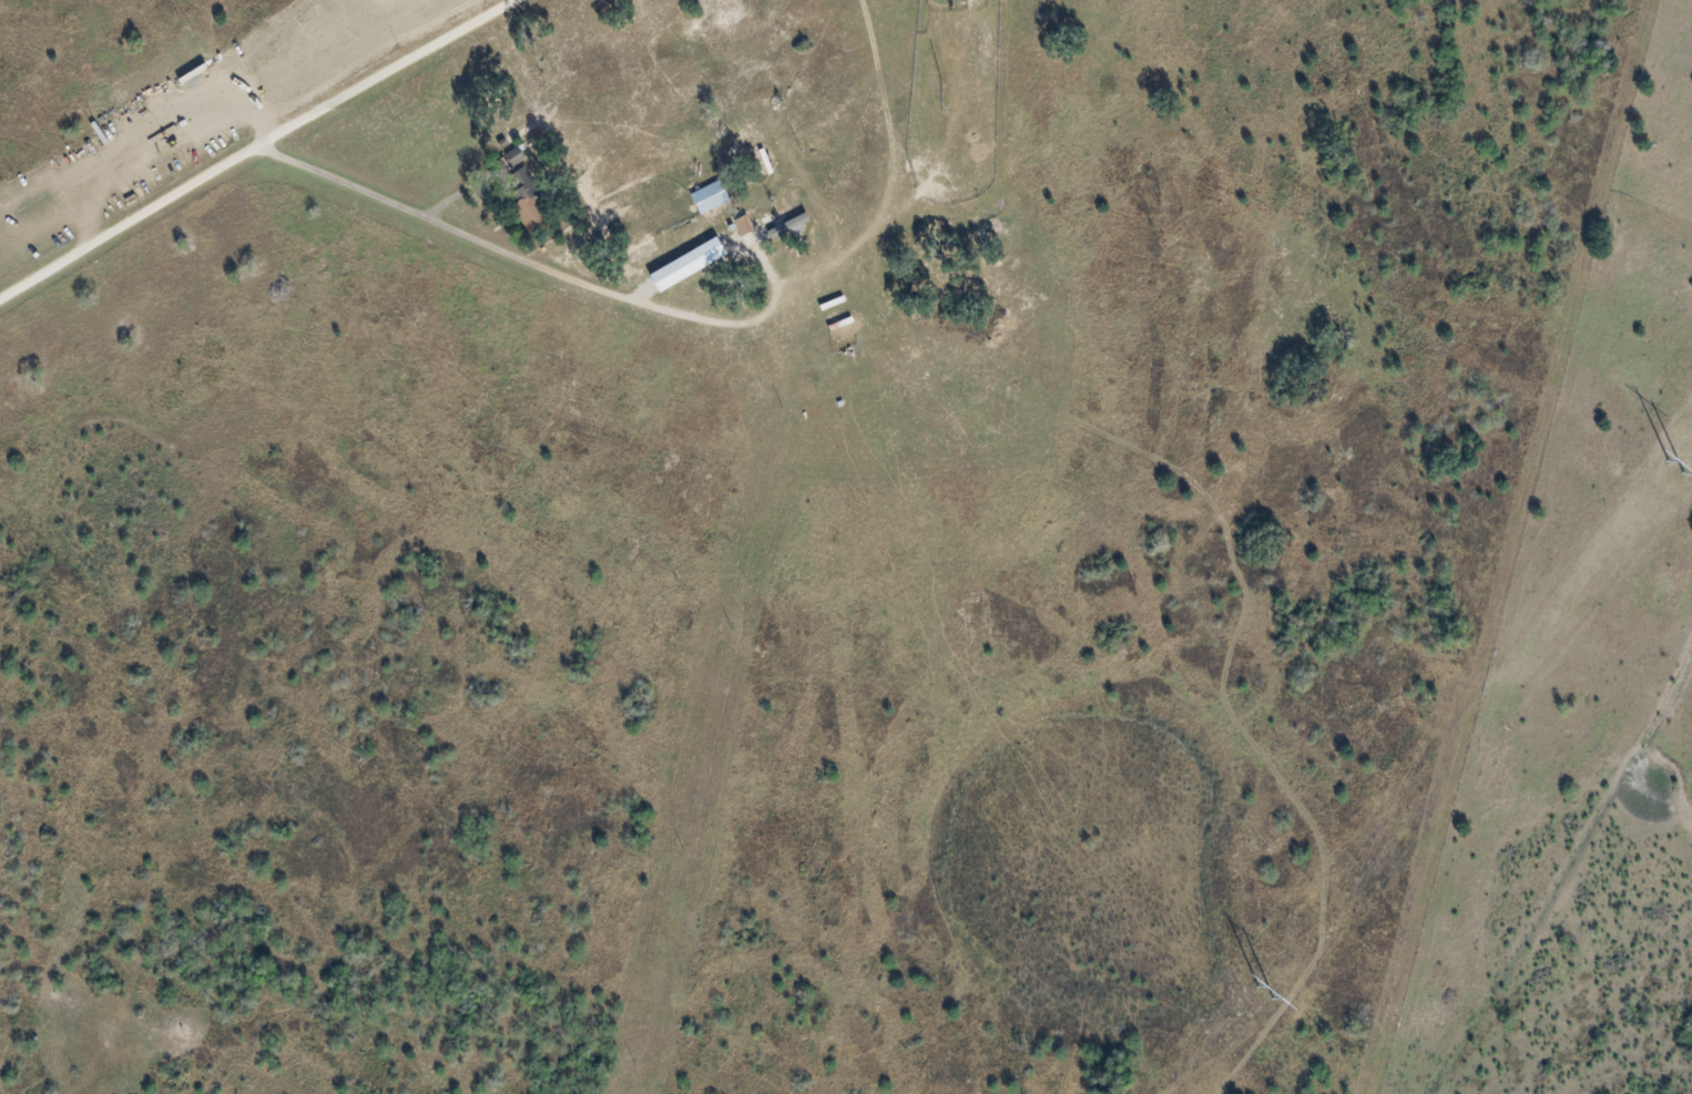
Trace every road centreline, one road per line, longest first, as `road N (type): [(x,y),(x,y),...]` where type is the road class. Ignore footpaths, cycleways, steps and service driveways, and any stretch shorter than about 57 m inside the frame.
road 1 (track): [(0,302),(516,0)]

